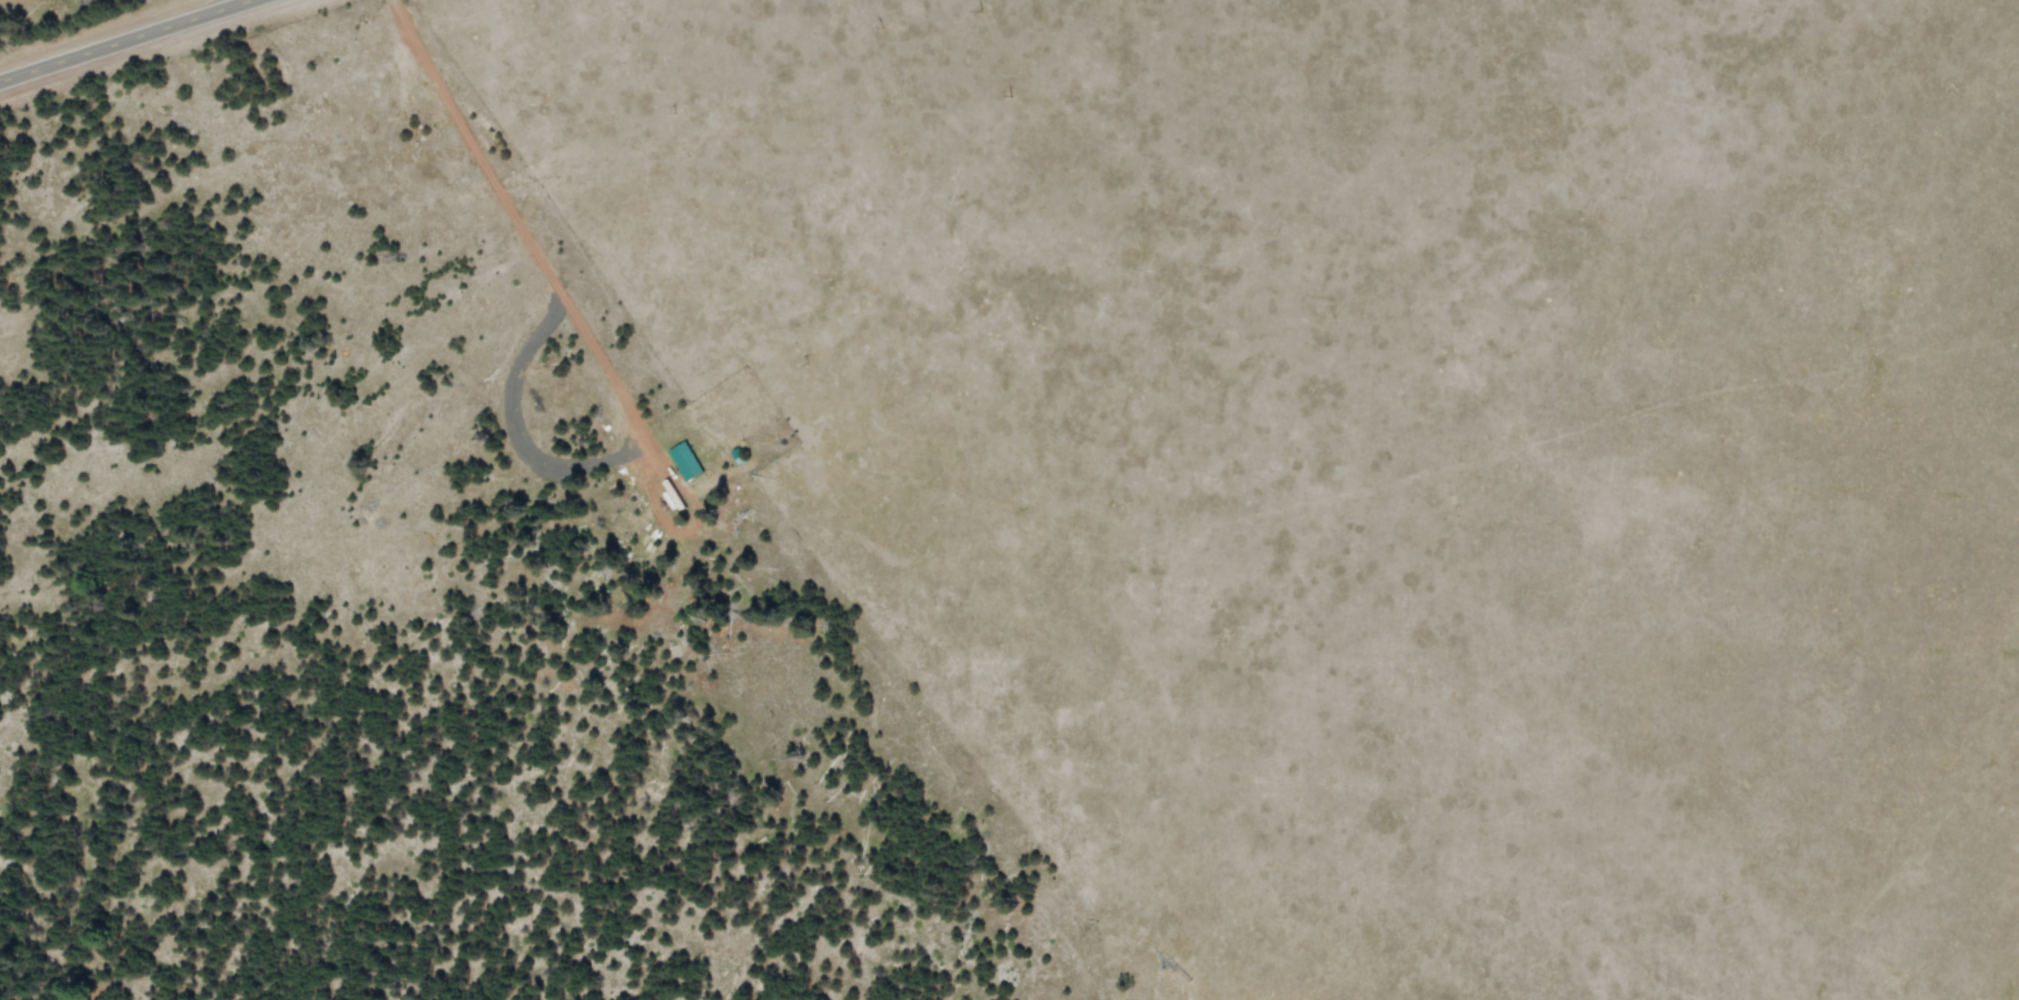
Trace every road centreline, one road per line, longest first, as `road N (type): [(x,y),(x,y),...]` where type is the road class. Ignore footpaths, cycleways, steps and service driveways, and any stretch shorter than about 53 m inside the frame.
road 1 (secondary): [(0,80),(253,0)]

